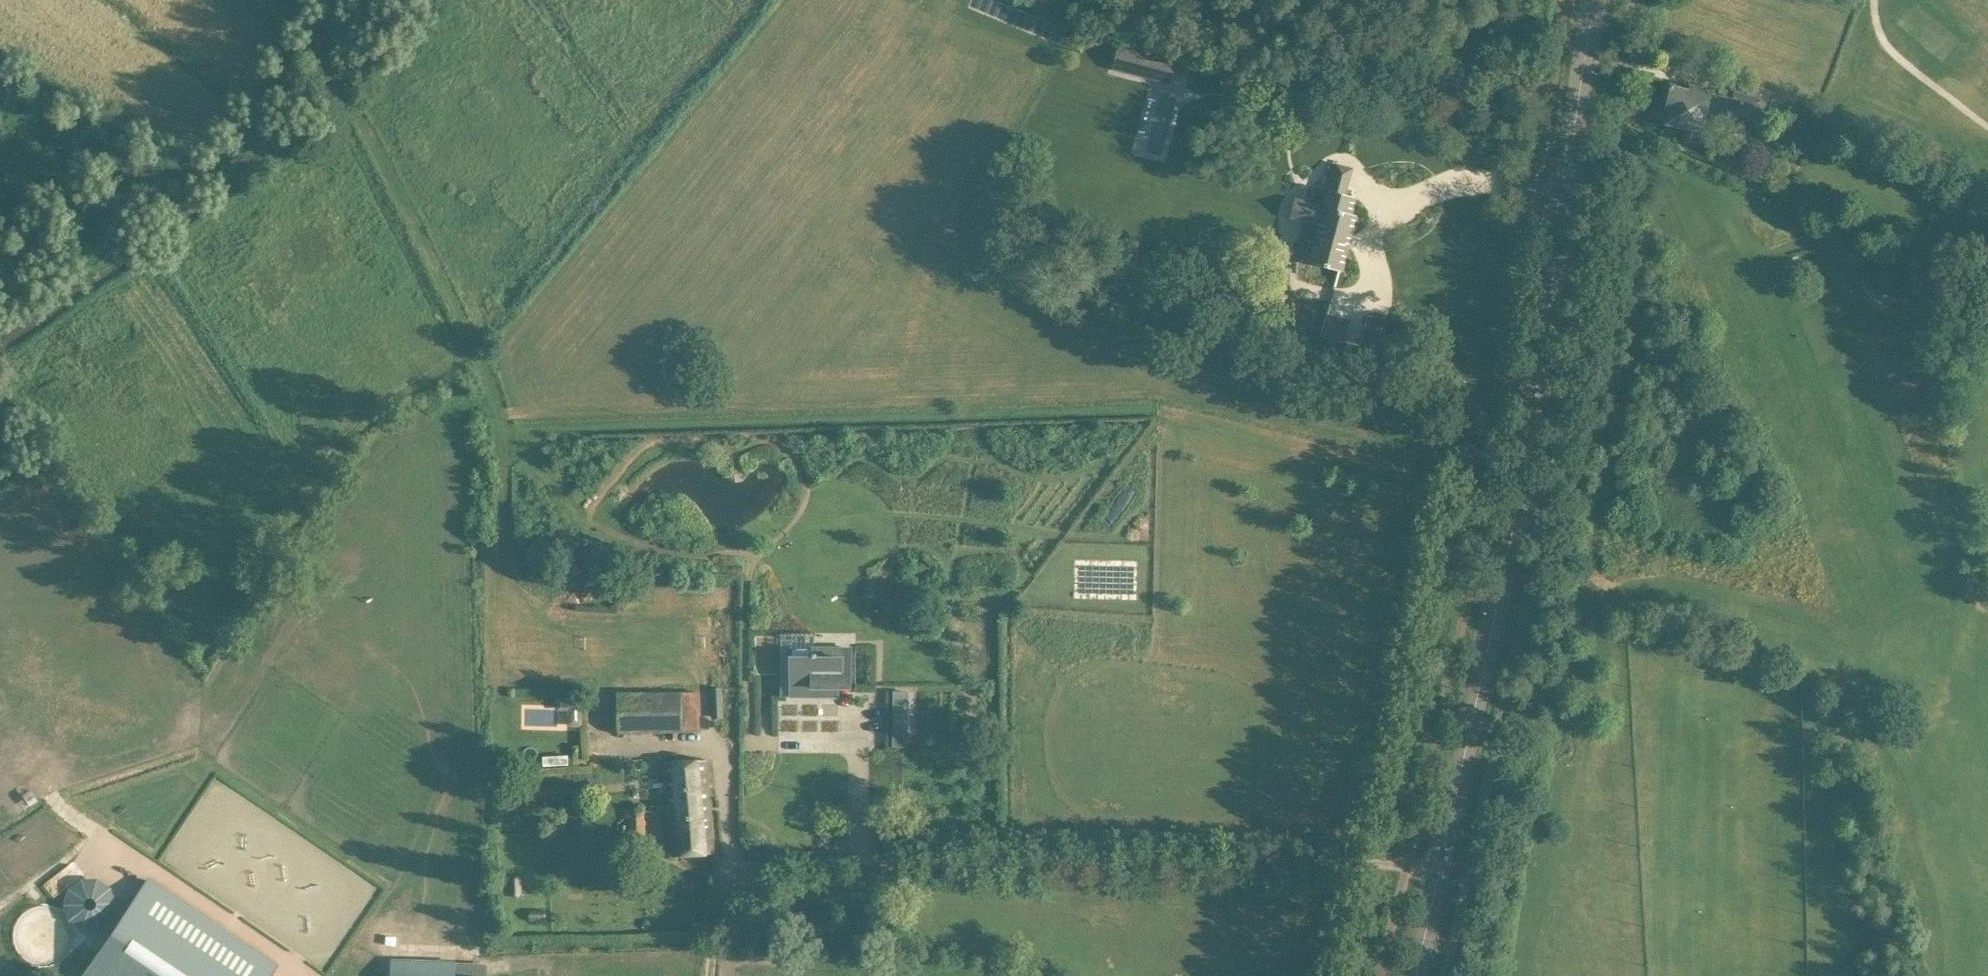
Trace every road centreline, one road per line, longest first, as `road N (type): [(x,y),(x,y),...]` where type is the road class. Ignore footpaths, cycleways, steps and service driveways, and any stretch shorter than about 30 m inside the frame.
road 1 (tertiary): [(1440,865),(1526,432),(1590,0)]
road 2 (unclassified): [(707,975),(709,885),(720,863),(743,858),(1440,865)]

